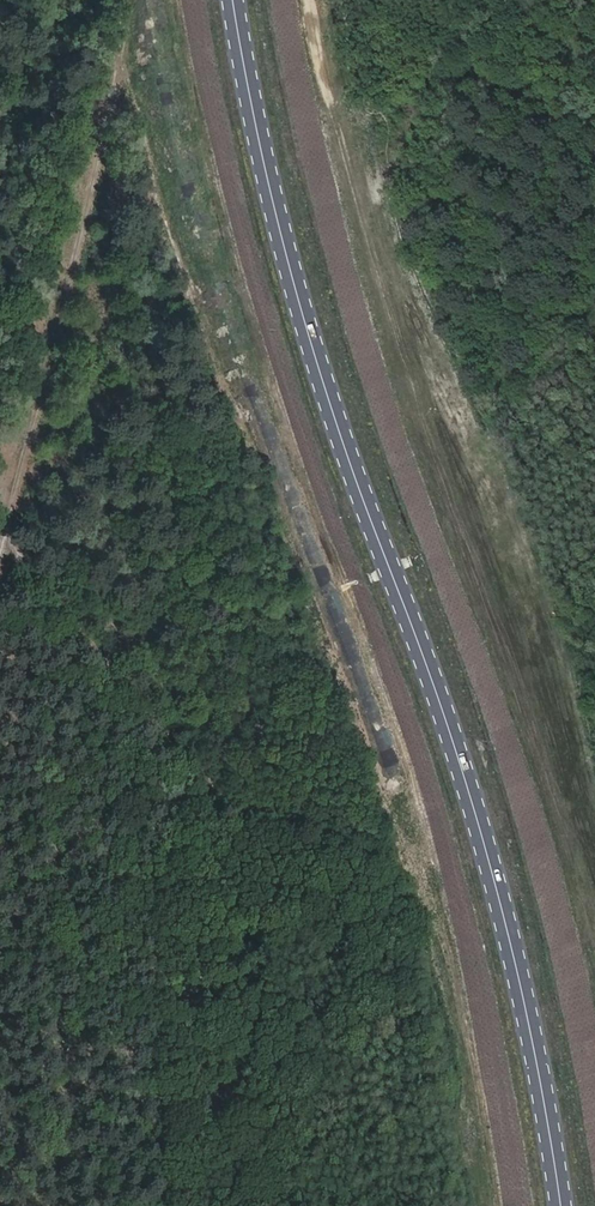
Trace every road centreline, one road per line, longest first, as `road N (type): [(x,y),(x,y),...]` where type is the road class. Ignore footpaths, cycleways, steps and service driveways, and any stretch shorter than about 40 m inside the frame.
road 1 (primary): [(561,1205),(527,1012),(483,830),(314,343),(235,0)]
road 2 (track): [(0,566),(11,513),(17,554),(214,783),(196,793),(164,834),(169,1205)]

